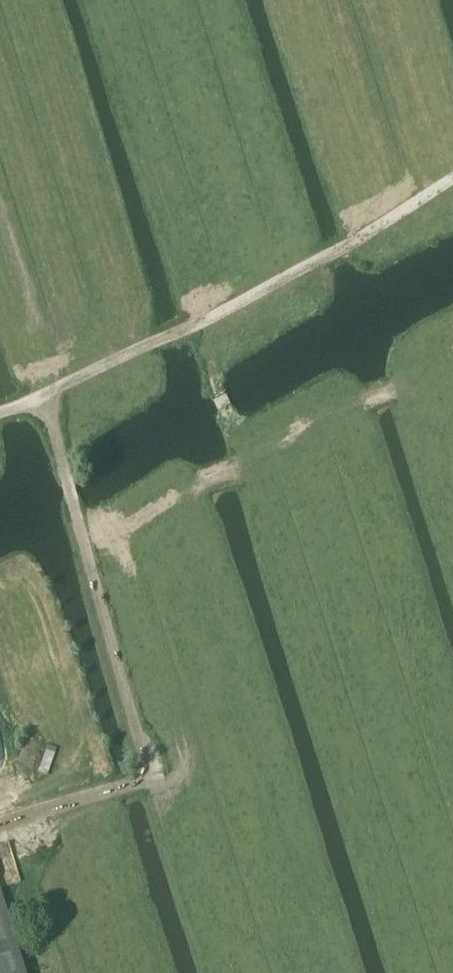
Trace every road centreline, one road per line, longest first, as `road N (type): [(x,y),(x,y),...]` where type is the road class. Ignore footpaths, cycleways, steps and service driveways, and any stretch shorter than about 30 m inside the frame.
road 1 (track): [(452,179),(342,250),(194,326),(0,412)]

